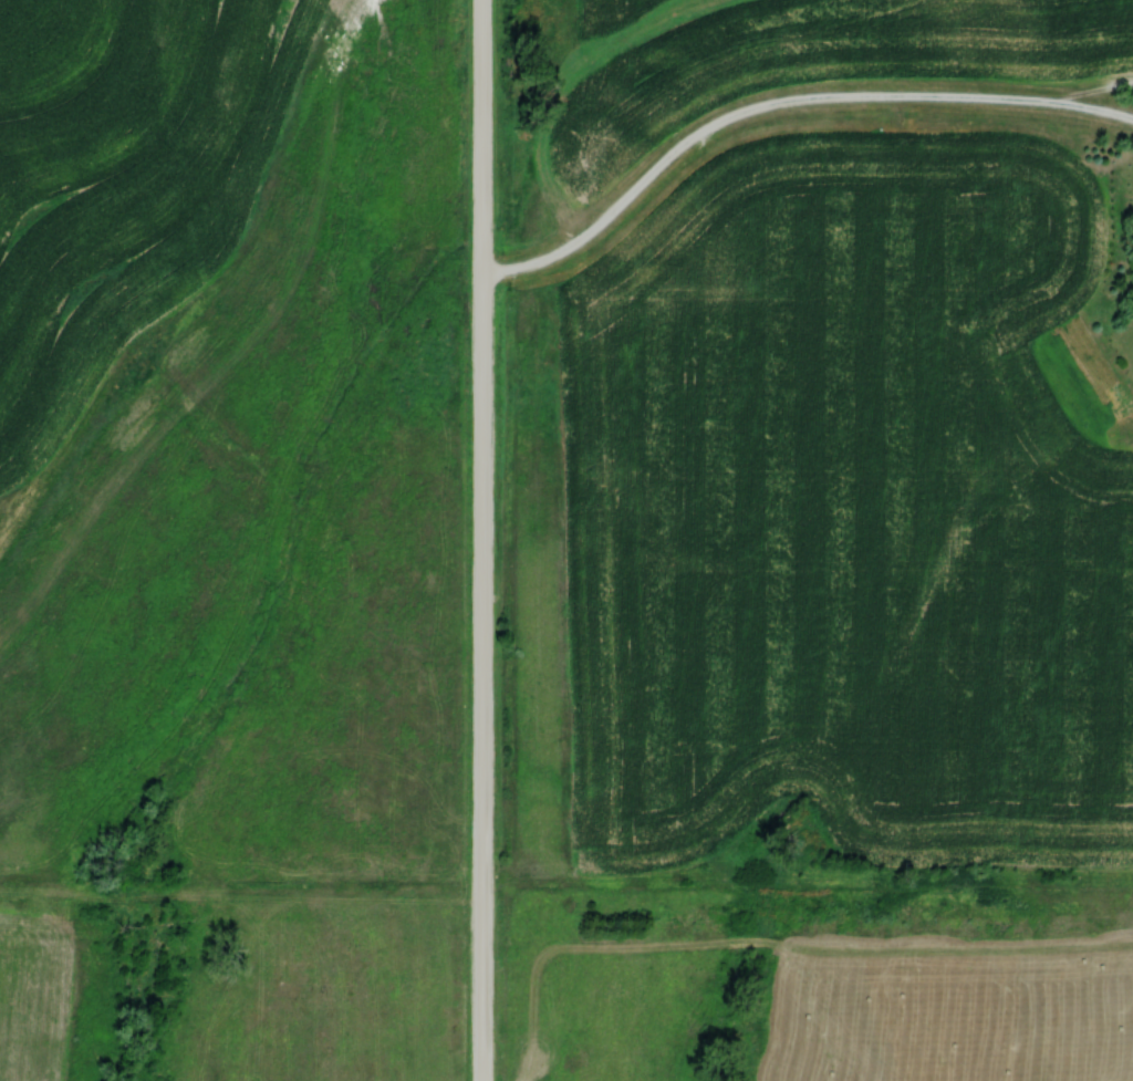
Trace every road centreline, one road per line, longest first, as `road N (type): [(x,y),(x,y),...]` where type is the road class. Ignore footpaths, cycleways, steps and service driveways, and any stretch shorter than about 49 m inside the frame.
road 1 (residential): [(481,1080),(480,0)]

